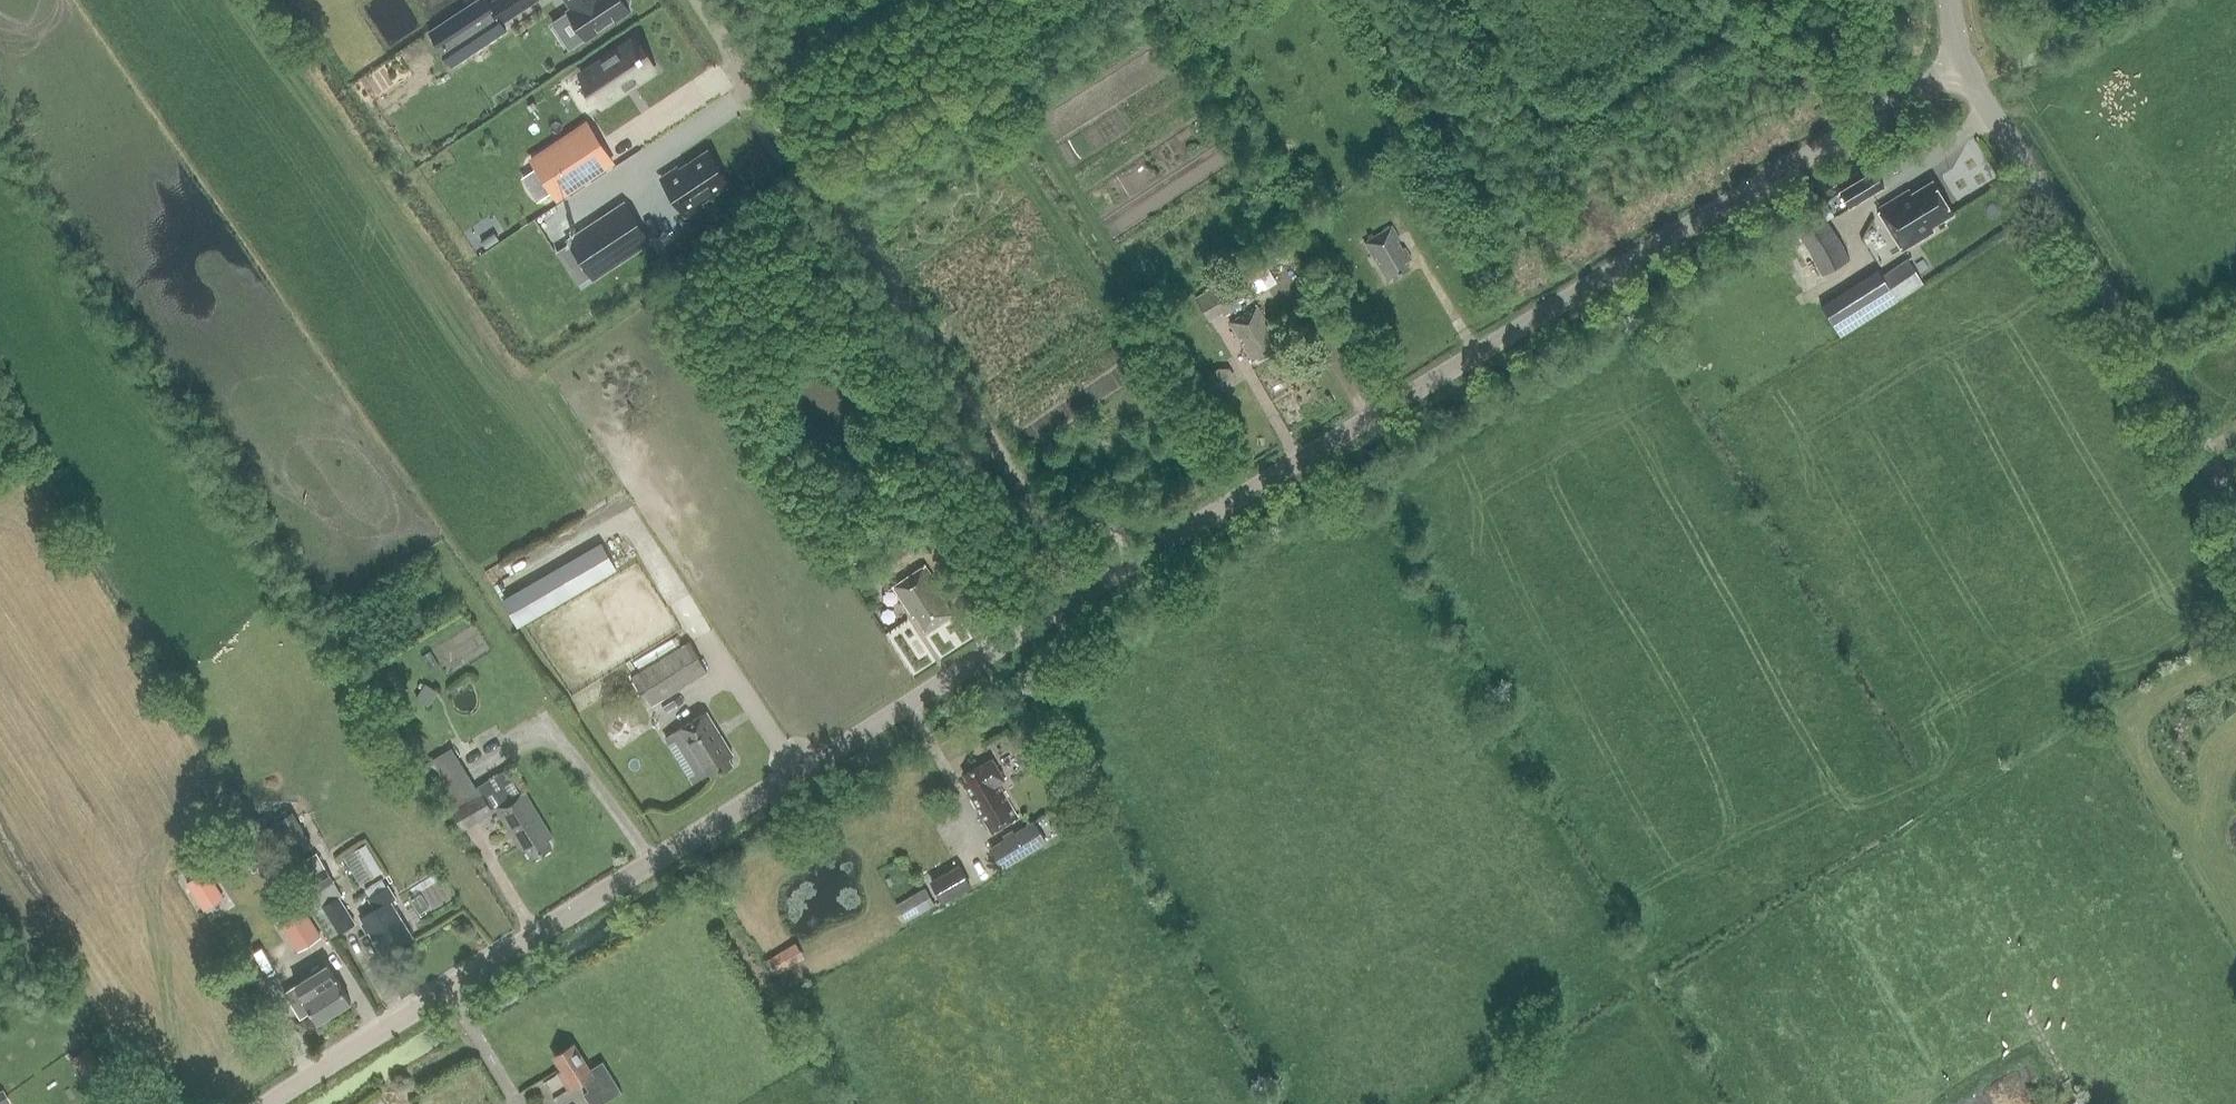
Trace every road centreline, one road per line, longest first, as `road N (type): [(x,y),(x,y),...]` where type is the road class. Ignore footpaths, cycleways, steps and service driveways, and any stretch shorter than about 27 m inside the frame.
road 1 (unclassified): [(259,1103),(1339,437),(1960,66)]
road 2 (track): [(1087,591),(691,0)]
road 3 (tertiary): [(2235,501),(1960,66)]

